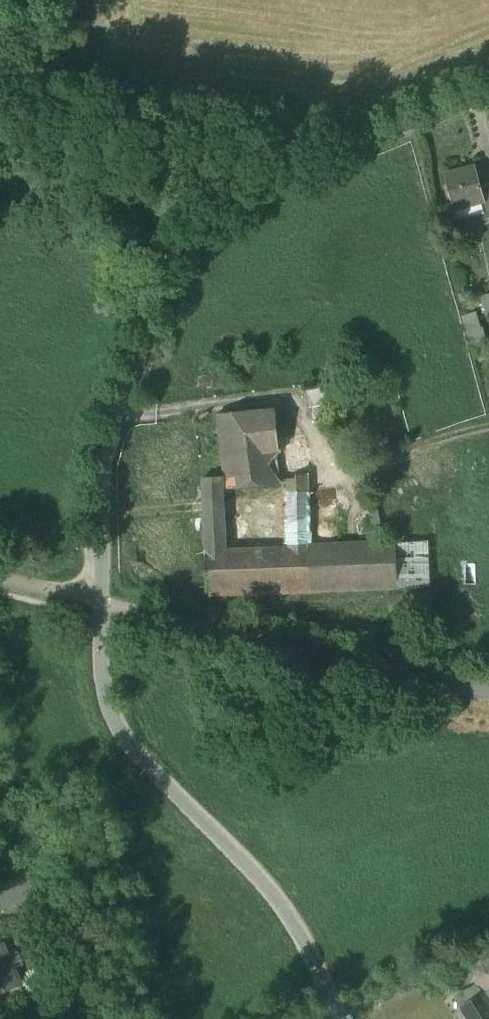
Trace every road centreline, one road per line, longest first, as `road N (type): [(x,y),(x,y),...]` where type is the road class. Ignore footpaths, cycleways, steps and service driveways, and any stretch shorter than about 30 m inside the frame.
road 1 (residential): [(343,1018),(273,892),(126,743),(108,705),(105,458),(152,309),(195,229),(225,206),(488,93)]
road 2 (track): [(152,309),(125,297),(0,53)]

